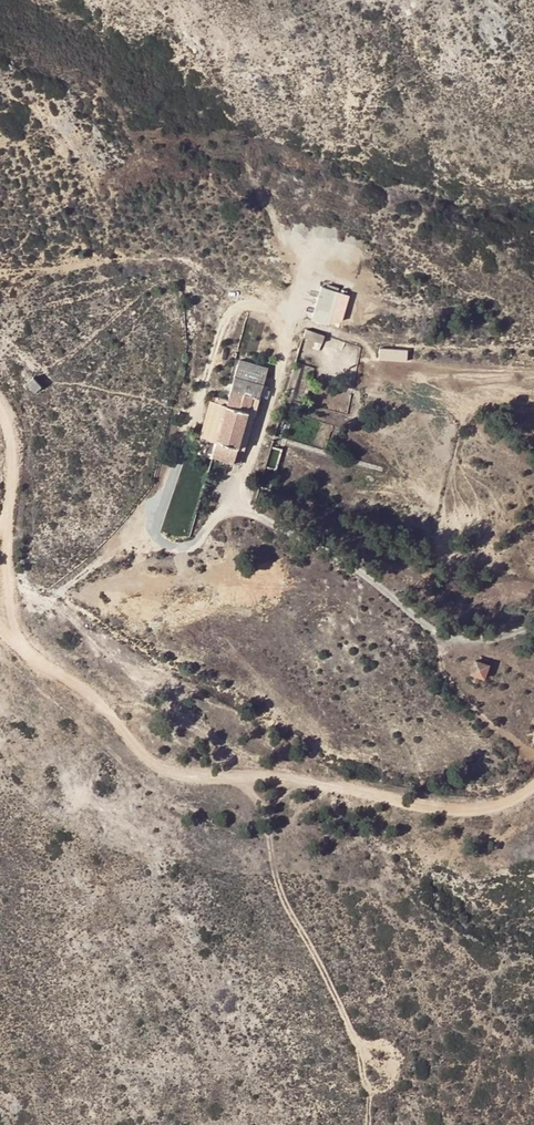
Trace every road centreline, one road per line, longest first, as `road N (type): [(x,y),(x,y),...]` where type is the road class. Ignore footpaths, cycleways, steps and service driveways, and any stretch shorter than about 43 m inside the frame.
road 1 (track): [(0,628),(92,691),(142,757),(172,776),(301,781),(458,811),(490,810),(533,789)]
road 2 (track): [(367,1124),(368,1064),(277,886),(262,803),(237,779)]
road 3 (track): [(11,642),(6,528),(14,435),(0,406)]
road 4 (track): [(445,637),(446,679),(533,753)]
road 5 (track): [(156,529),(53,597)]

